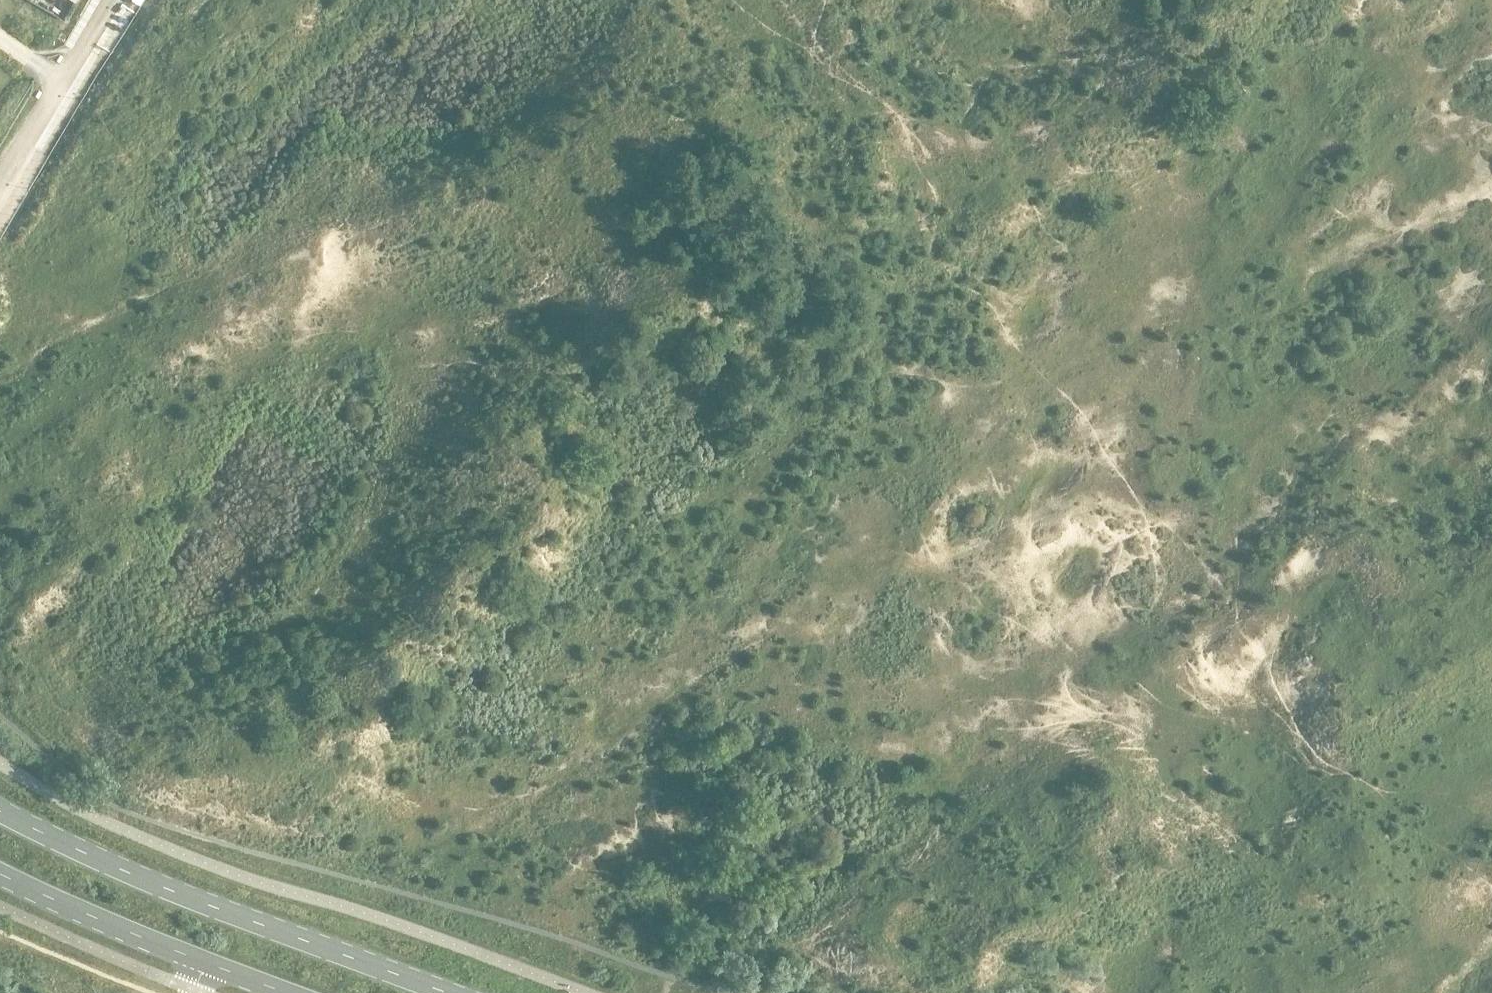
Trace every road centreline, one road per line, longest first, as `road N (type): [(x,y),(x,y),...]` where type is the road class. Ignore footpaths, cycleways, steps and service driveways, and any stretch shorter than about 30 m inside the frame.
road 1 (primary): [(447,992),(184,897),(0,808)]
road 2 (primary): [(0,874),(282,992)]

